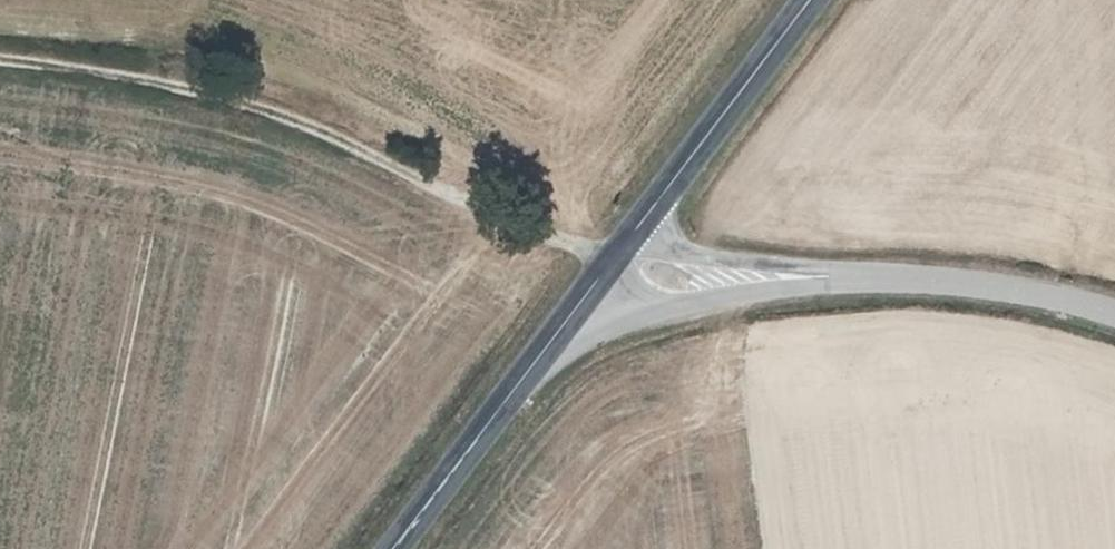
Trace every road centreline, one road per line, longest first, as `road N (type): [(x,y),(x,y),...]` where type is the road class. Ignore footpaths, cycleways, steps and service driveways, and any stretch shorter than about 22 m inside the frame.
road 1 (track): [(609,275),(264,120),(0,65)]
road 2 (tertiary): [(1114,322),(943,292),(609,275)]
road 3 (secondary): [(817,0),(609,275)]
road 4 (secondary): [(609,275),(399,548)]

